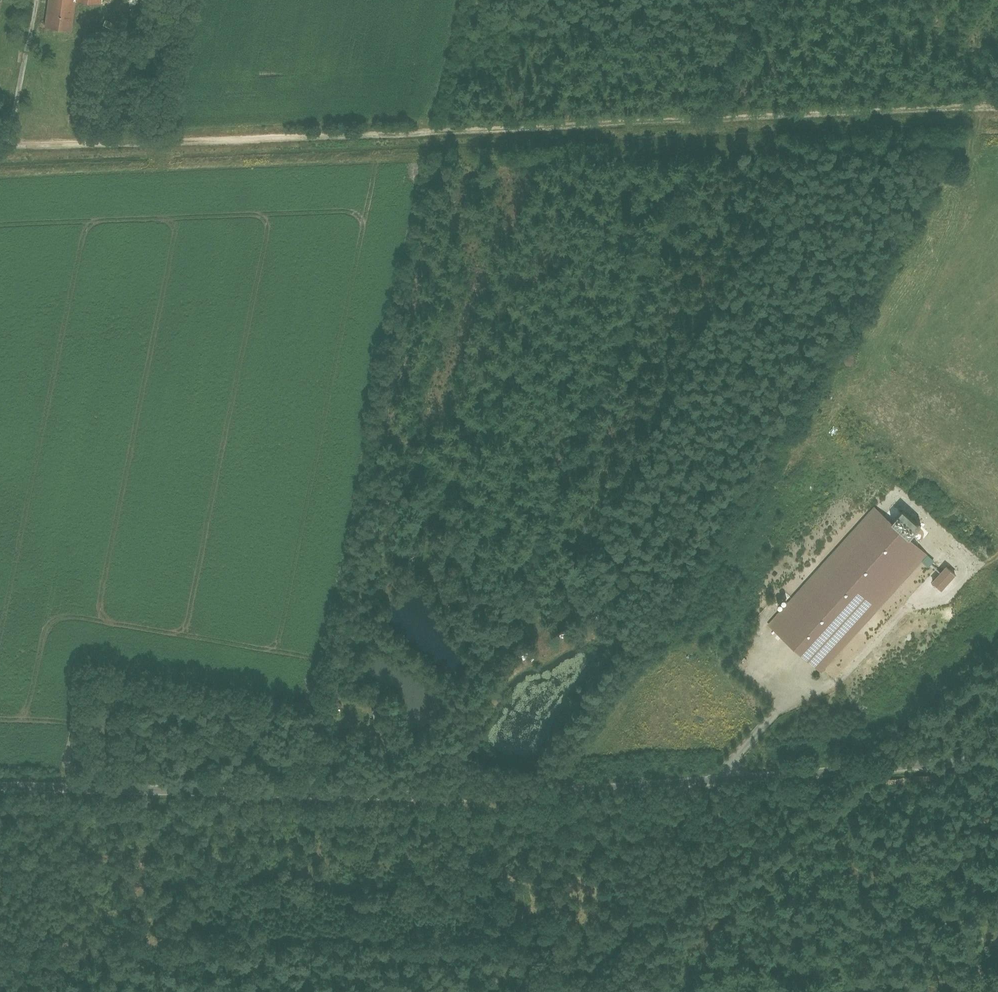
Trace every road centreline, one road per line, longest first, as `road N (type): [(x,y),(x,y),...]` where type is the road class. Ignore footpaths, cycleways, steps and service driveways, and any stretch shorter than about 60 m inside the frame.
road 1 (unclassified): [(997,769),(446,795),(0,785)]
road 2 (track): [(997,109),(23,146)]

